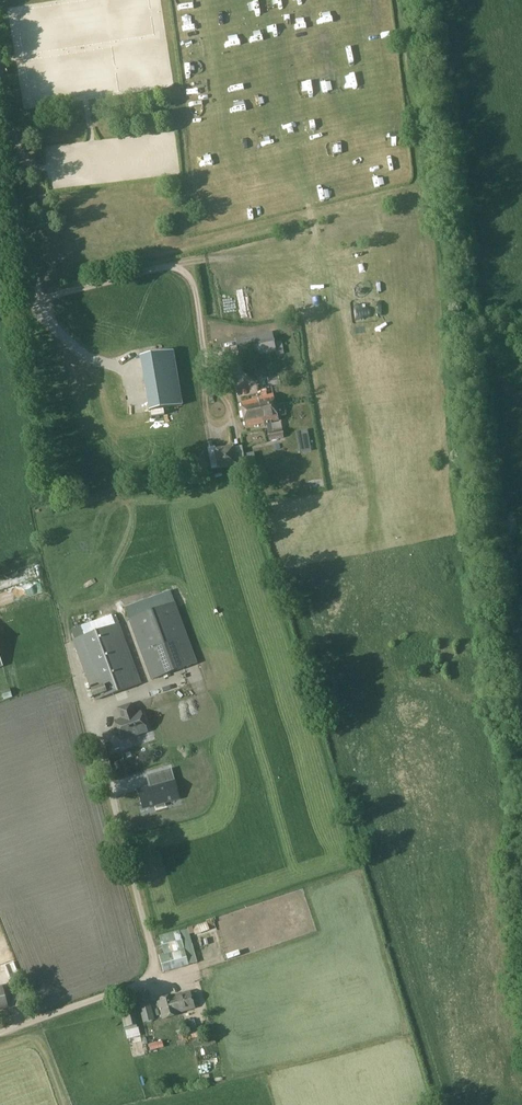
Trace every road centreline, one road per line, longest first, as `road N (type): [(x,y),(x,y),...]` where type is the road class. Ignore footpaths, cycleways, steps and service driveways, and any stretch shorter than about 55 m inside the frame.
road 1 (track): [(0,1031),(151,981),(156,962),(89,709),(196,675)]
road 2 (track): [(0,304),(178,264),(194,281),(209,389)]

